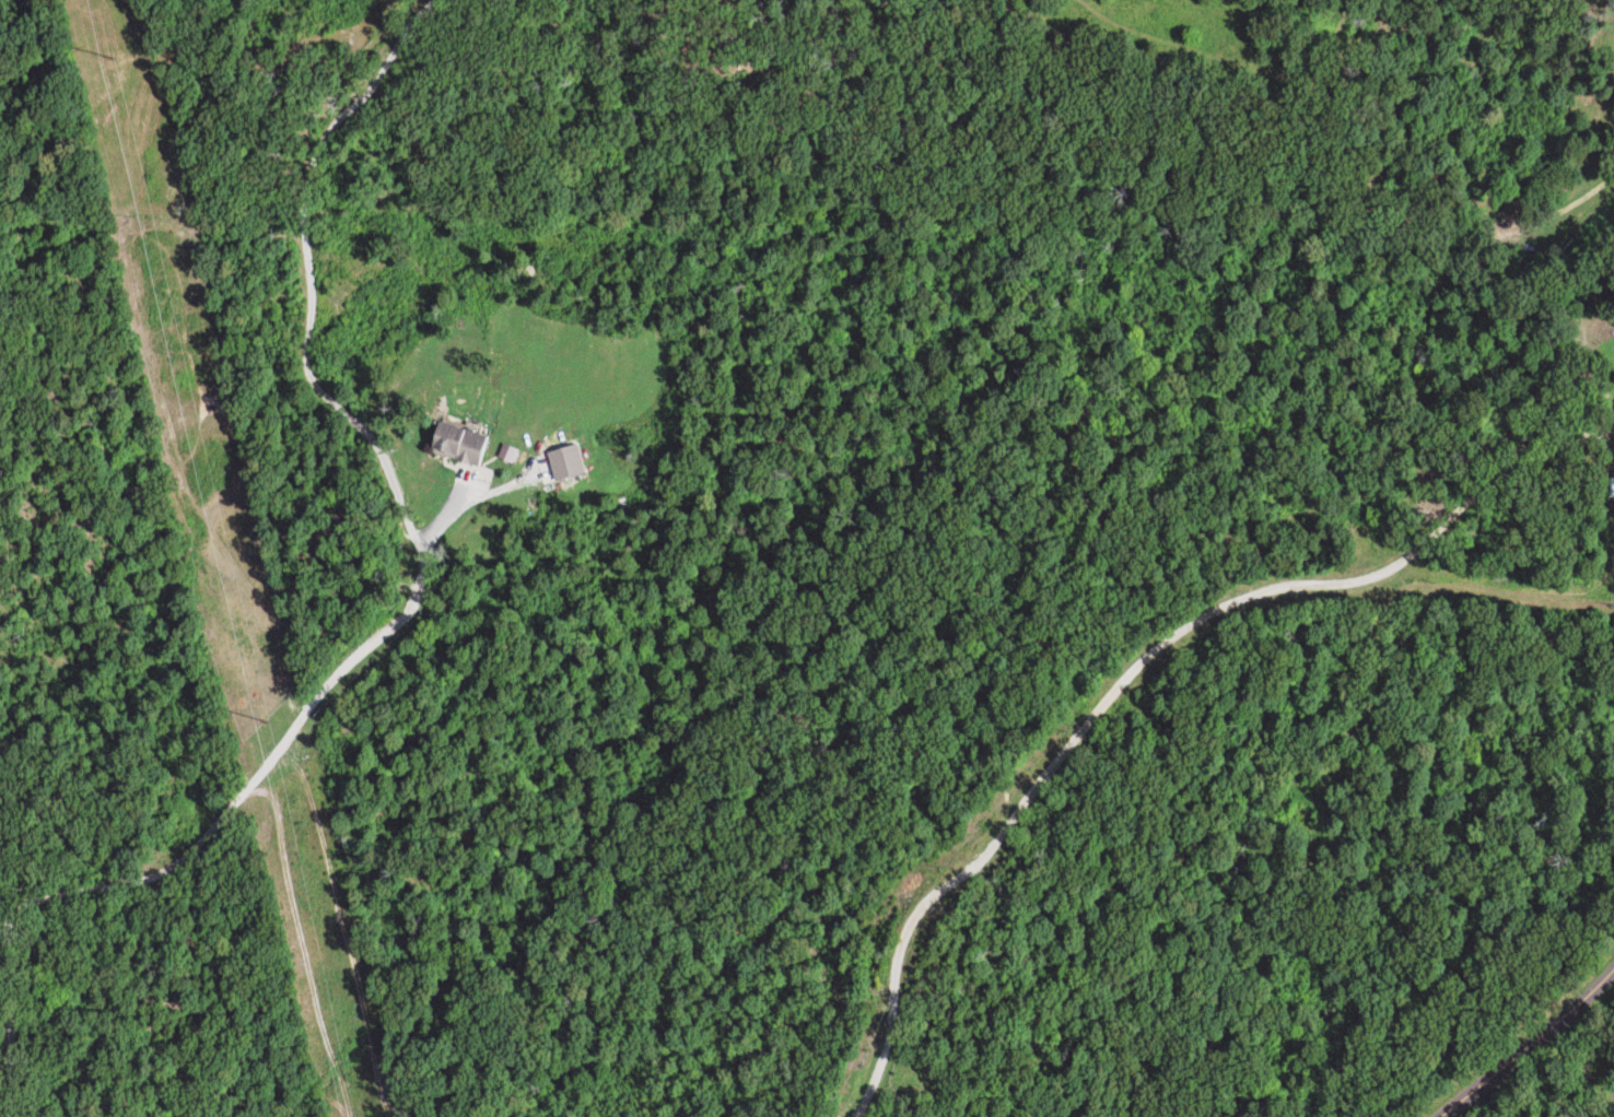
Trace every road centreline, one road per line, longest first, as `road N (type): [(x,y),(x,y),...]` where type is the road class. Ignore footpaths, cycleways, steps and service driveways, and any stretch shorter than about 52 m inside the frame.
road 1 (residential): [(856,1116),(880,1055),(893,962),(912,925),(1149,659),(1237,605),(1419,552)]
road 2 (tertiary): [(1439,1116),(1613,966)]

